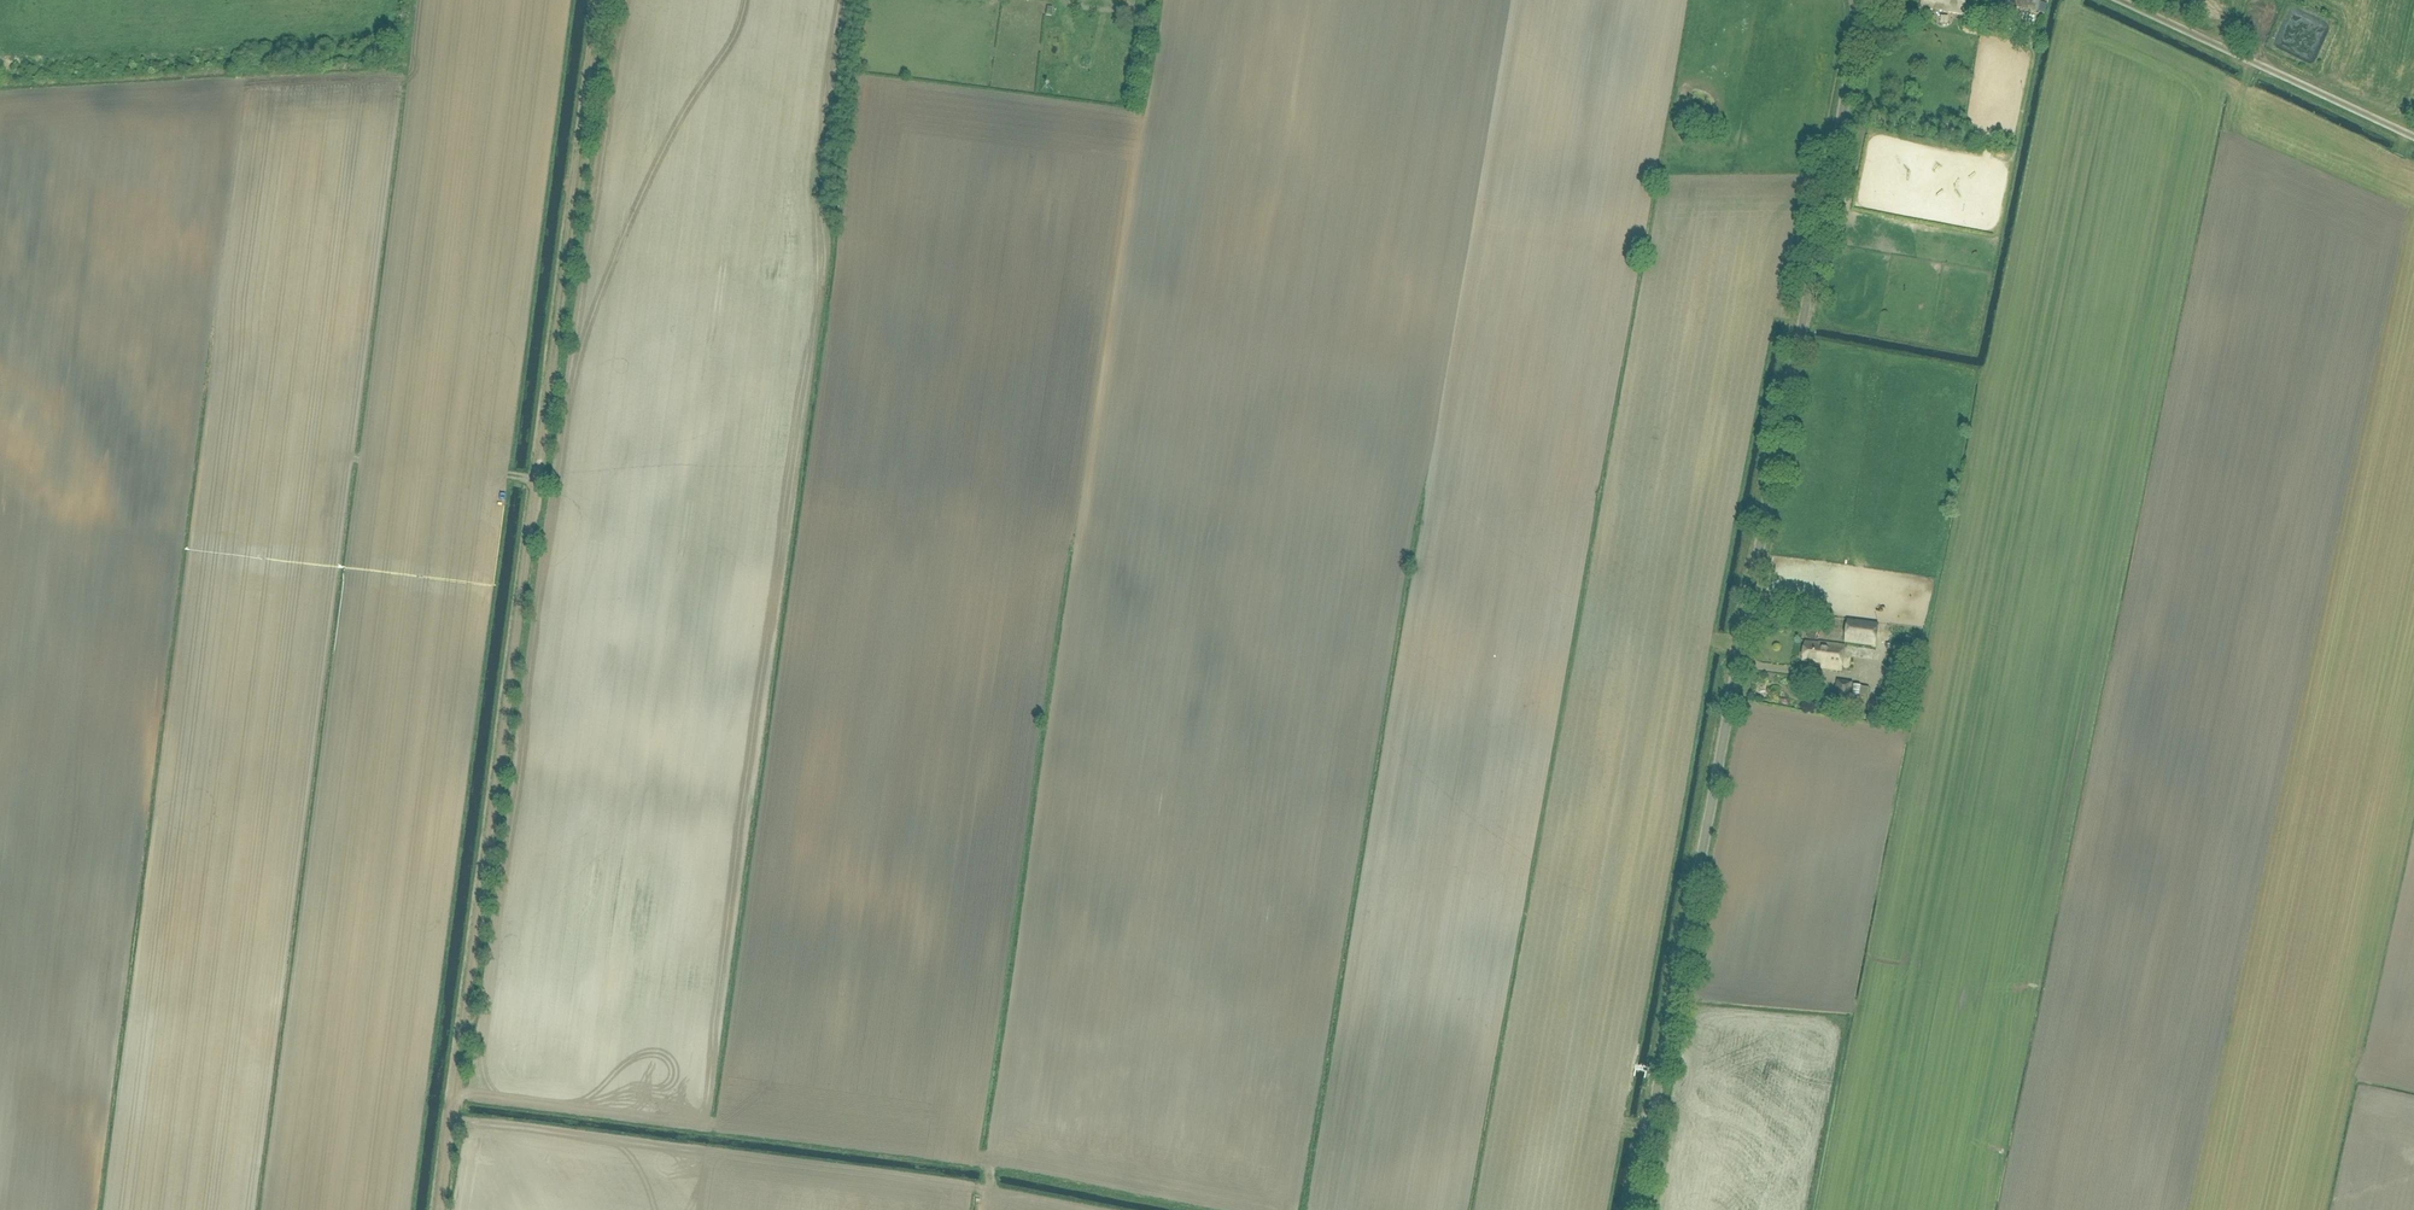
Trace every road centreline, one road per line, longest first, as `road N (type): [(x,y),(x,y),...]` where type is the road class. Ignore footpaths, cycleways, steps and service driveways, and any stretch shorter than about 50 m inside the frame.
road 1 (unclassified): [(1632,1209),(1850,61),(1852,0)]
road 2 (track): [(601,0),(435,1209)]
road 3 (track): [(2117,0),(2413,136)]

